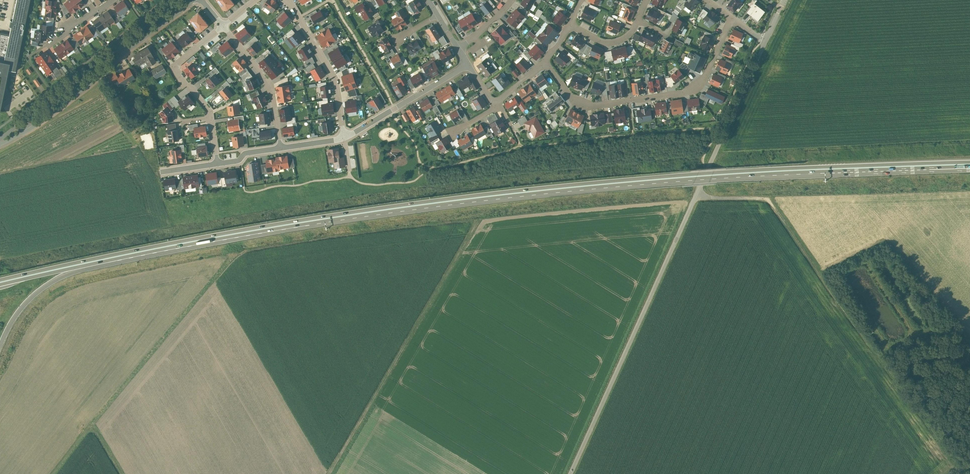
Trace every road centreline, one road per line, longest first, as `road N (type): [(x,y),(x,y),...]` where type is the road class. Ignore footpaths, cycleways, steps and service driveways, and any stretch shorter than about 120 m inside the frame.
road 1 (trunk): [(969,161),(509,191),(227,232),(0,278)]
road 2 (trunk): [(124,259),(488,199),(897,170)]
road 3 (unclassified): [(766,40),(570,473)]
road 4 (track): [(696,195),(767,200),(959,467)]
road 5 (track): [(329,473),(479,220)]
road 6 (residential): [(544,63),(573,100),(588,106),(691,91),(703,83),(733,18)]
road 7 (track): [(232,255),(91,424)]
road 8 (tertiary): [(29,130),(194,0)]
road 9 (tertiary): [(177,0),(23,121)]
road 10 (residential): [(218,163),(210,113),(174,67),(224,27)]
road 11 (trunk): [(0,345),(42,287),(124,259)]
road 12 (residential): [(287,0),(335,79),(344,137)]
road 13 (residential): [(468,64),(344,137)]
road 14 (residential): [(224,27),(268,85),(280,147)]
road 15 (trunk): [(0,283),(124,259)]

